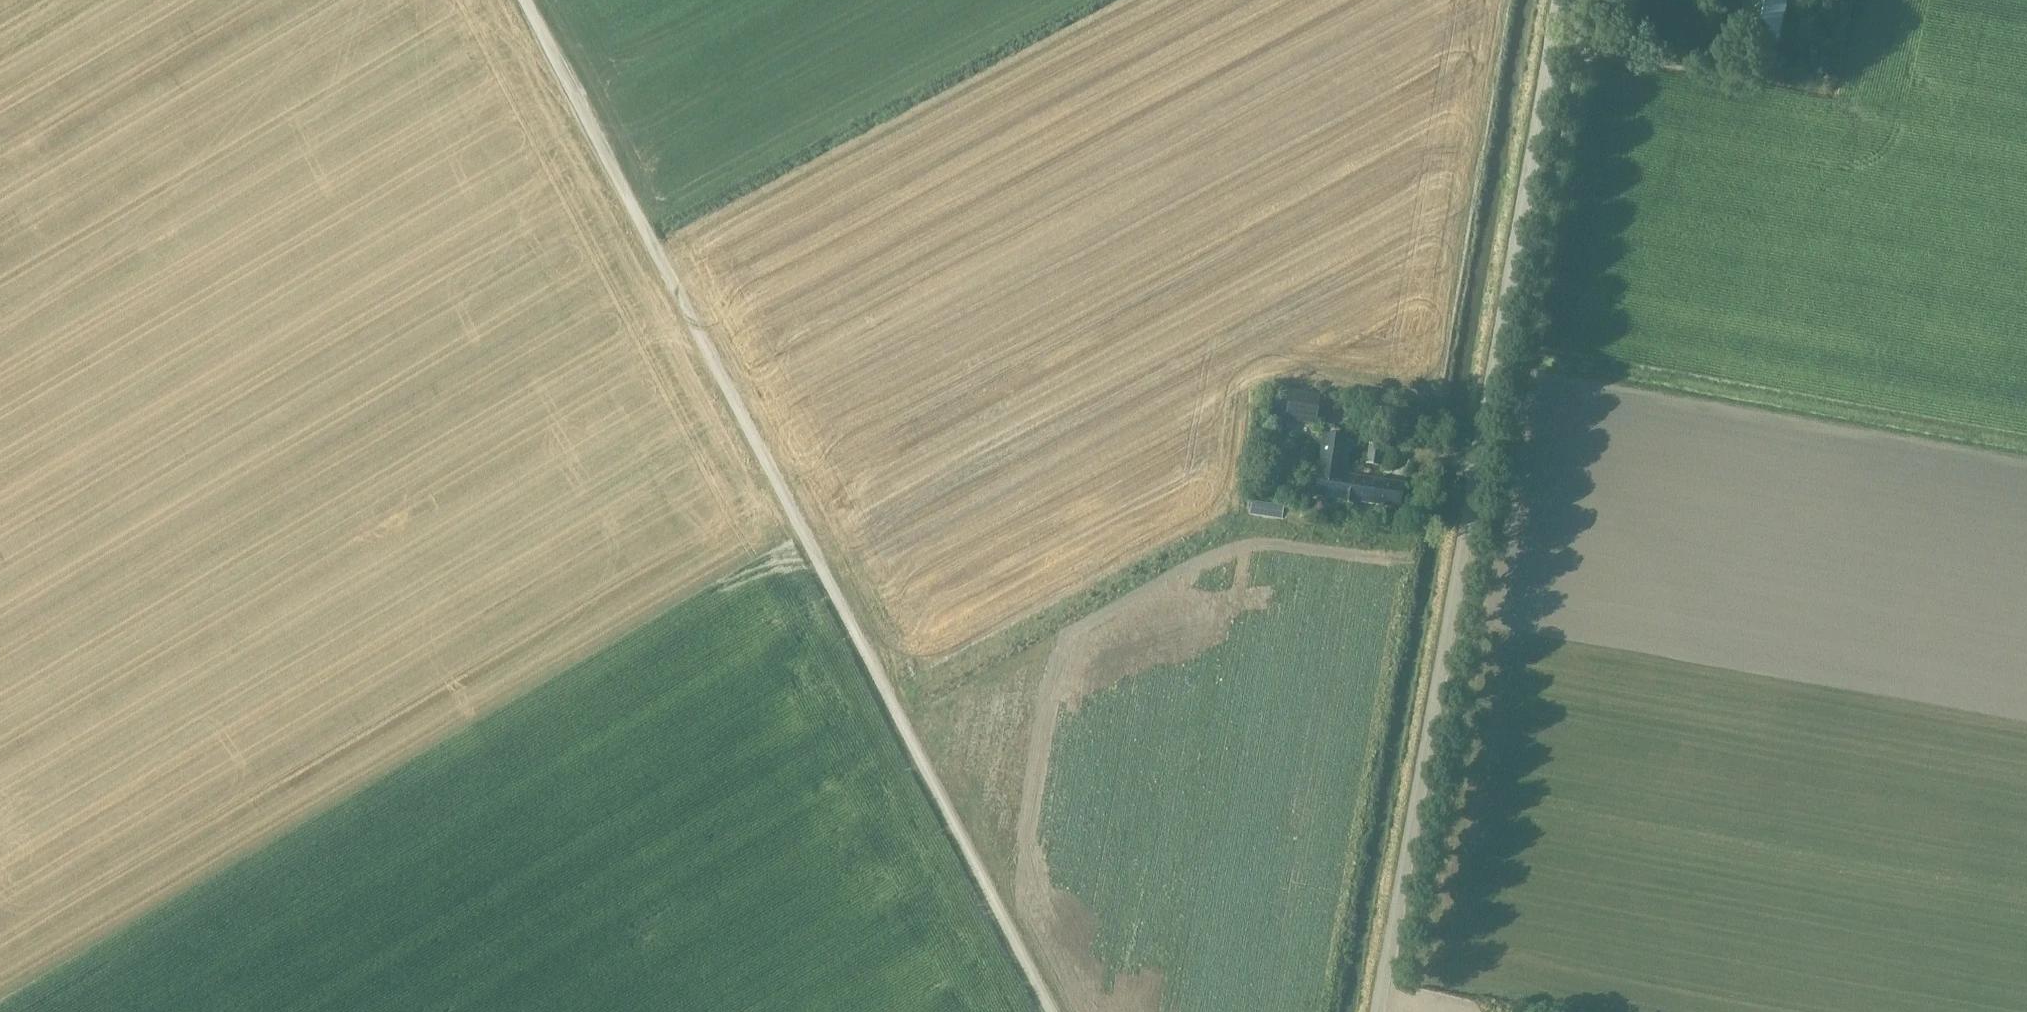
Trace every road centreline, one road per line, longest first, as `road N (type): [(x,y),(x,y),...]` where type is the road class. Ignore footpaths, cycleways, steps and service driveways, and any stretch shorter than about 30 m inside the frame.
road 1 (unclassified): [(1369,1011),(1561,0)]

